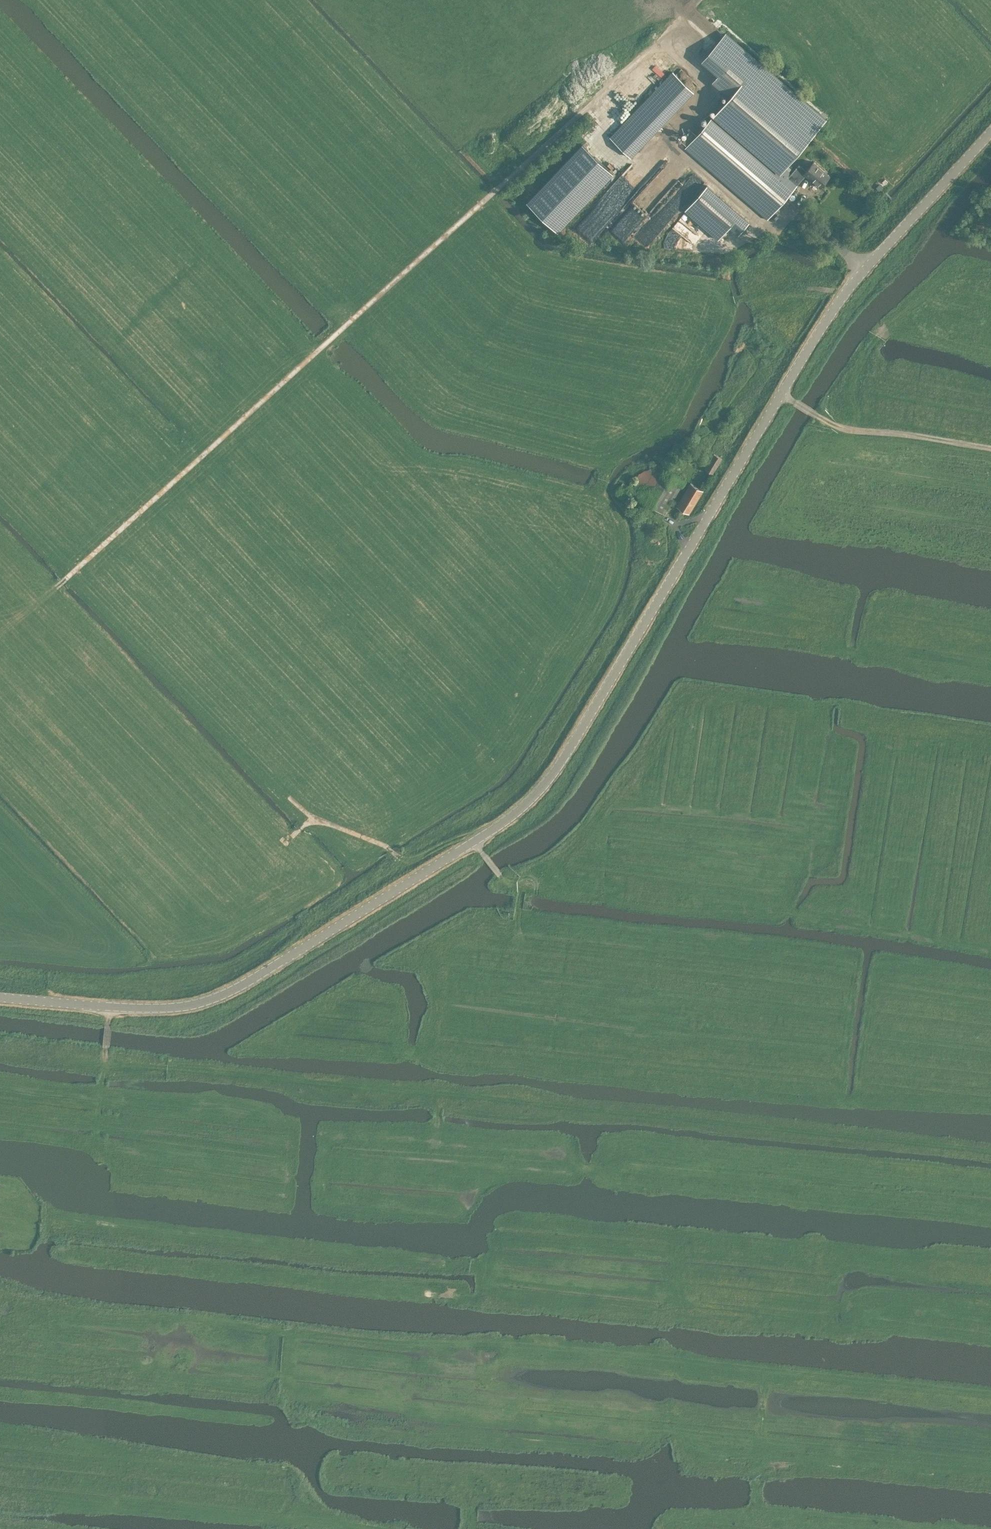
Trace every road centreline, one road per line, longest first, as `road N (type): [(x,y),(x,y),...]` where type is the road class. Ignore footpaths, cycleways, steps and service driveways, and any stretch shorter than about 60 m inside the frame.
road 1 (tertiary): [(0,998),(176,1007),(218,996),(511,815),(542,785),(831,310),(990,130)]
road 2 (track): [(50,591),(659,33),(709,86),(666,139)]
road 3 (track): [(185,757),(265,843),(304,918),(312,918),(280,962)]
road 4 (track): [(265,843),(283,842),(313,818),(405,862),(484,836)]
road 5 (track): [(990,449),(844,430),(781,392)]
road 6 (track): [(722,306),(803,290),(844,293)]

